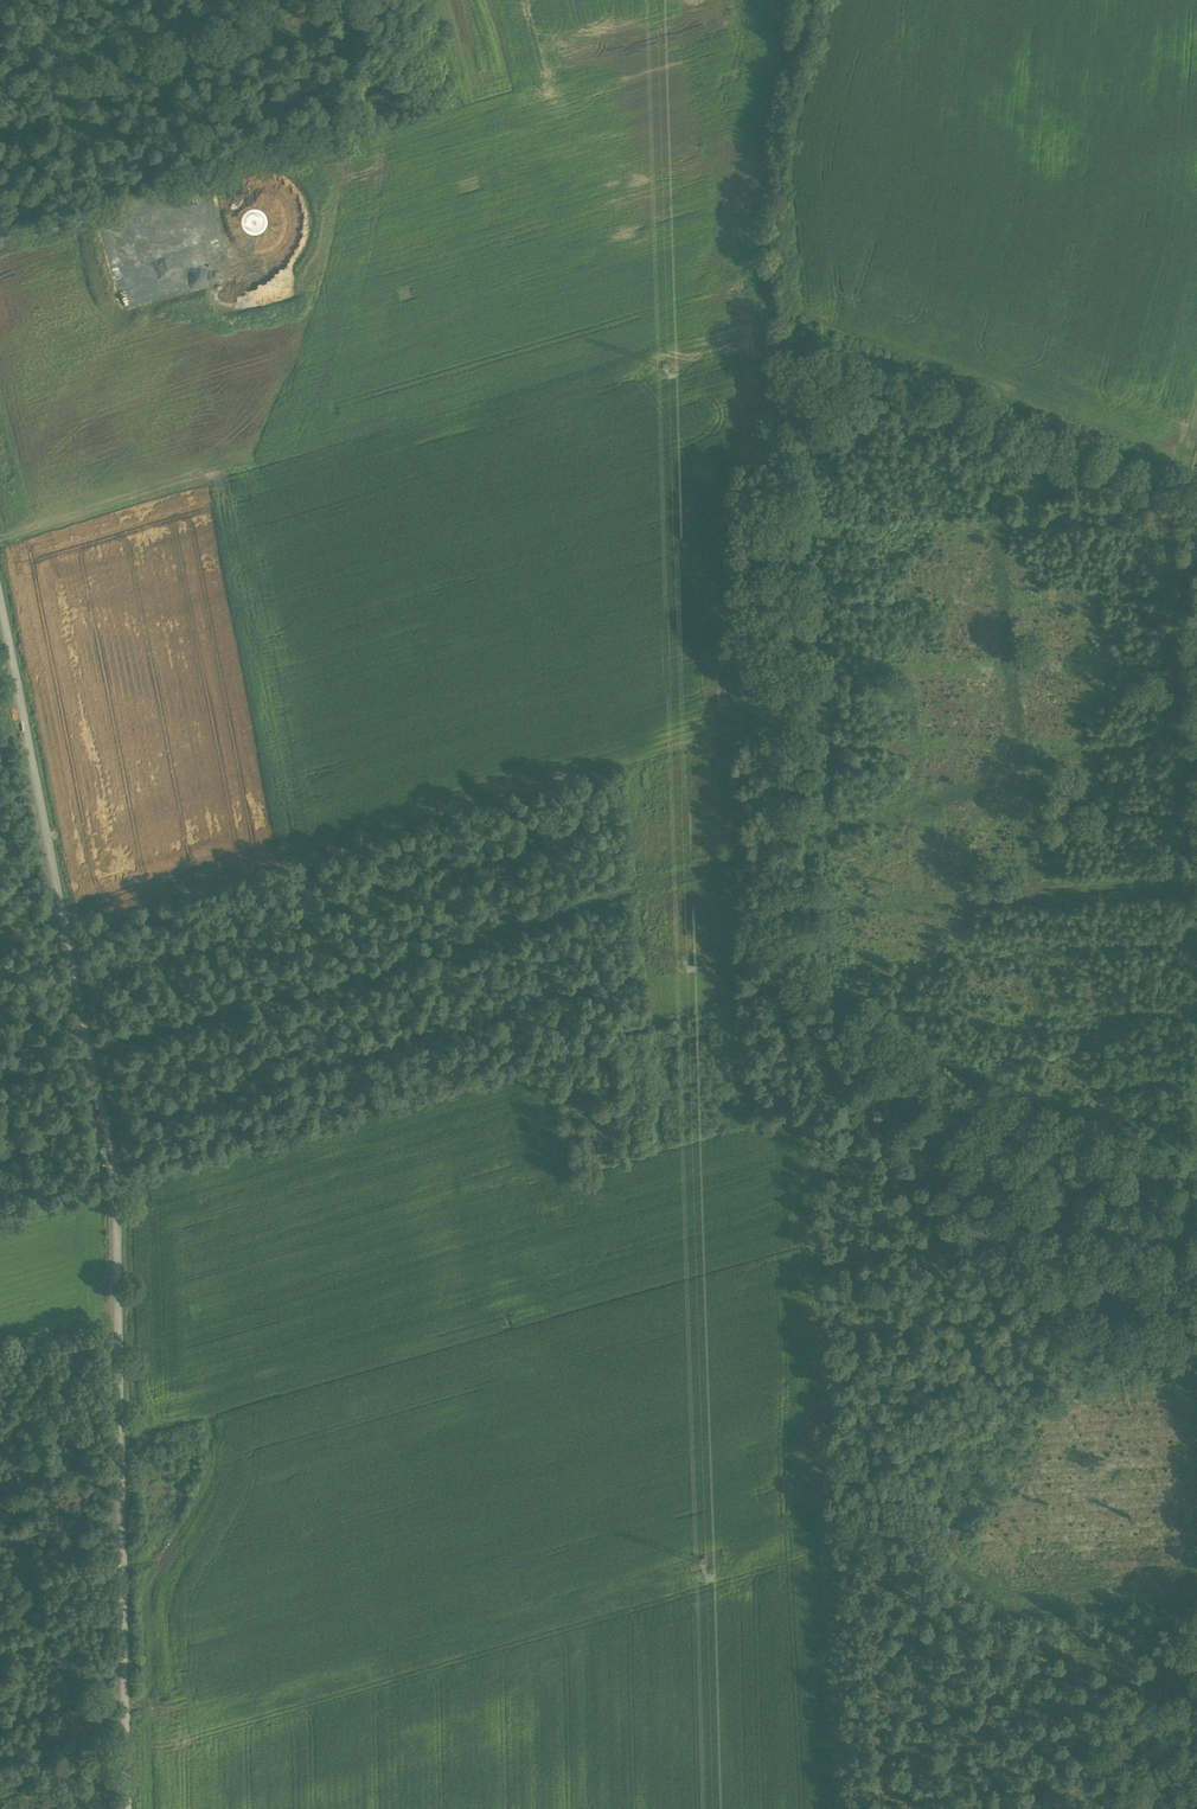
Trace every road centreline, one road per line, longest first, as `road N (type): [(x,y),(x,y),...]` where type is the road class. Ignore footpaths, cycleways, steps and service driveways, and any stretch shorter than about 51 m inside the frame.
road 1 (track): [(124,1808),(111,1173),(0,593)]
road 2 (track): [(0,244),(216,190)]

